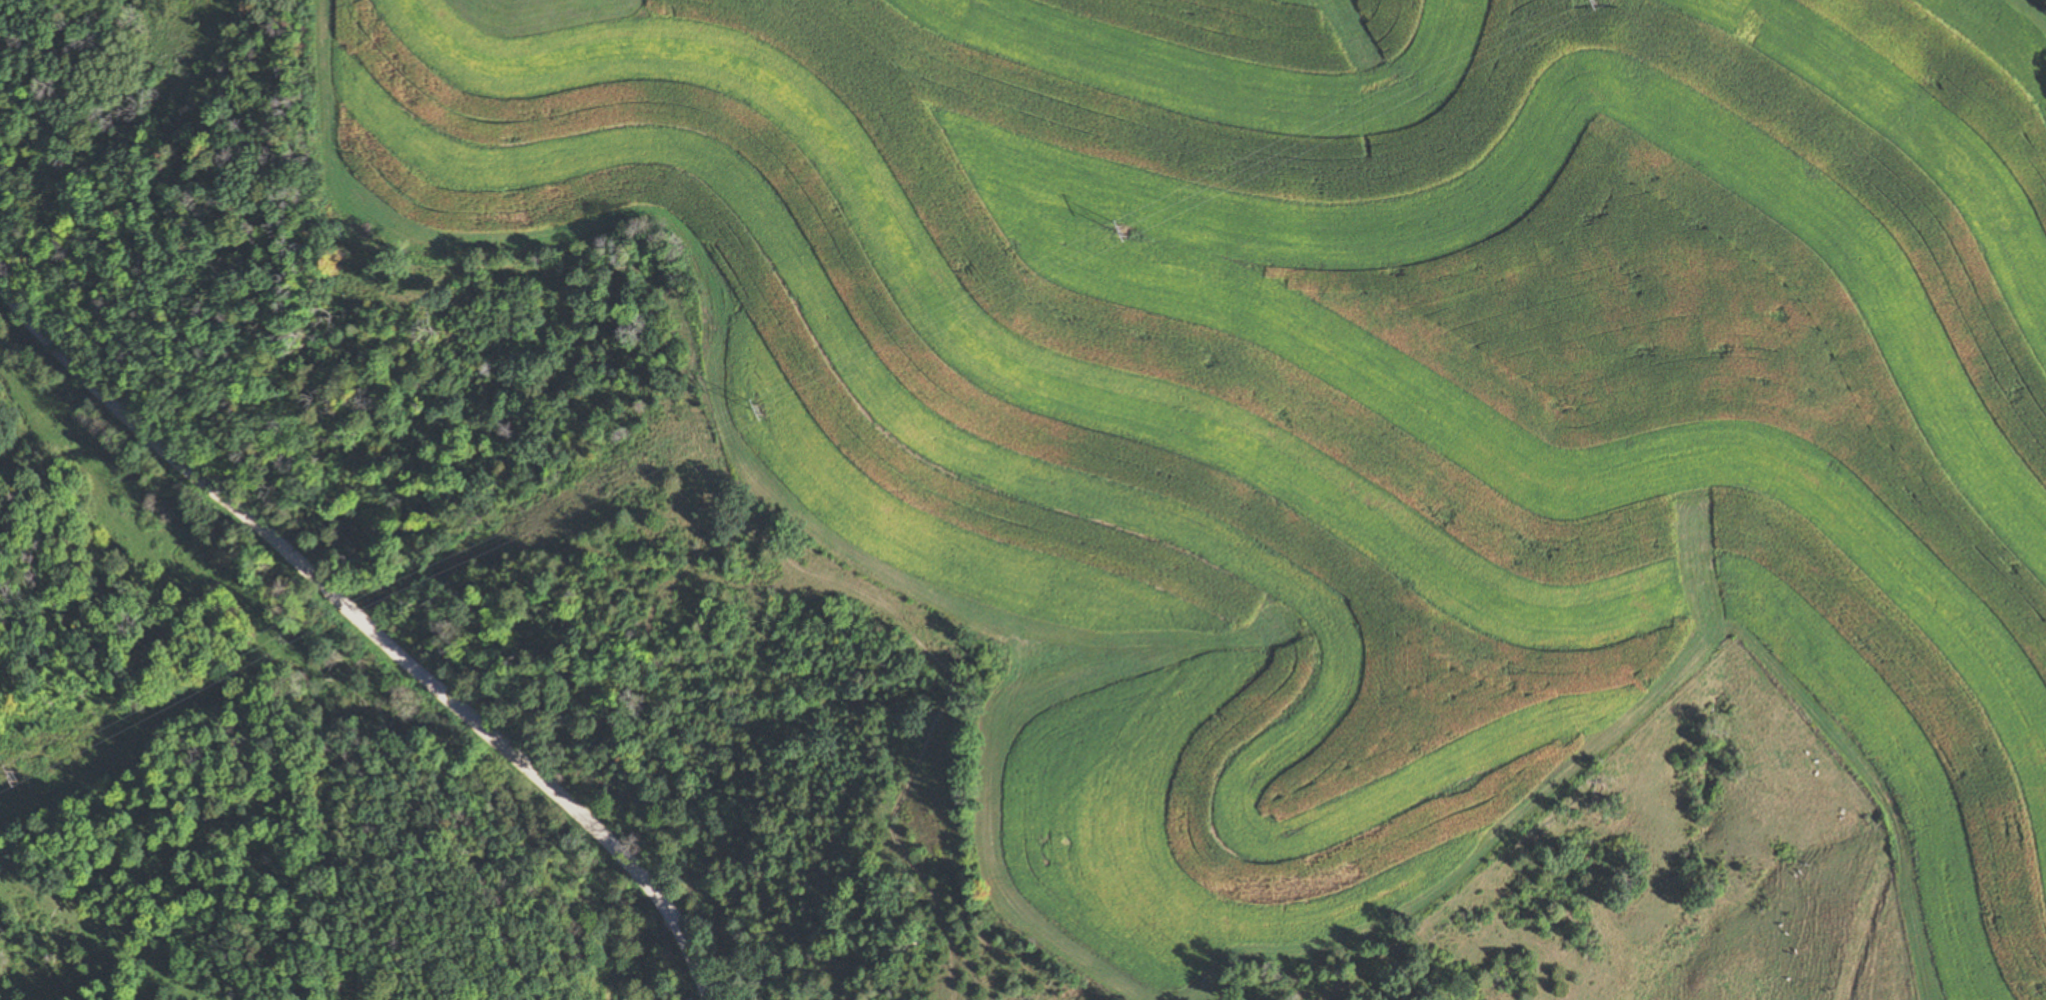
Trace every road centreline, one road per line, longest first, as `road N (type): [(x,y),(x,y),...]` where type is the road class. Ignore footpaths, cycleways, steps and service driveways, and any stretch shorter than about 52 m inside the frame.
road 1 (residential): [(711,999),(669,912),(636,868),(100,391),(0,285)]

